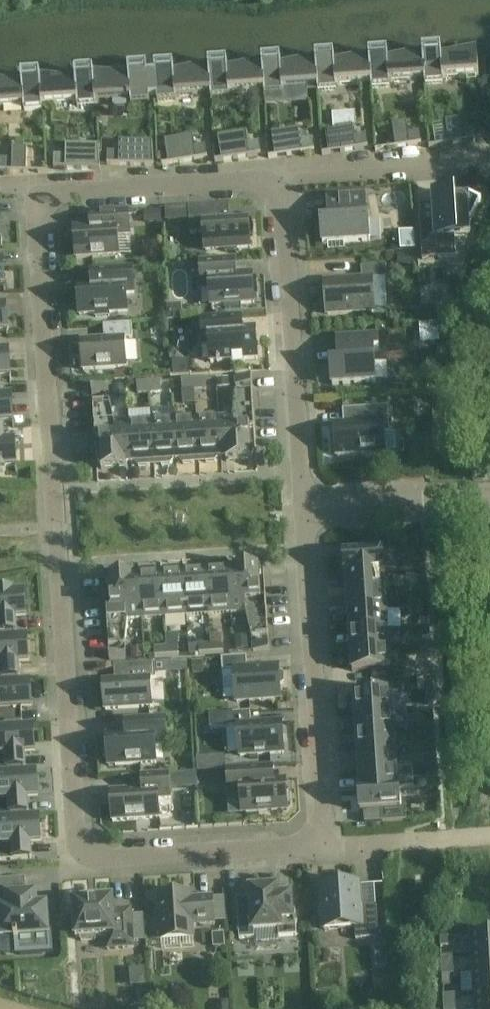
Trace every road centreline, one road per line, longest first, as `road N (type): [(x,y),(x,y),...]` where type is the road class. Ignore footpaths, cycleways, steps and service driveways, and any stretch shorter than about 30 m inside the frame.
road 1 (residential): [(326,845),(112,856),(88,846),(78,818),(40,229),(46,200)]
road 2 (residential): [(326,845),(304,508)]
road 3 (residential): [(304,508),(281,190)]
road 4 (residential): [(46,200),(57,192),(258,181),(281,190)]
road 5 (residential): [(281,190),(297,170),(481,155)]
road 6 (residential): [(304,508),(489,497)]
road 7 (residential): [(489,836),(326,845)]

